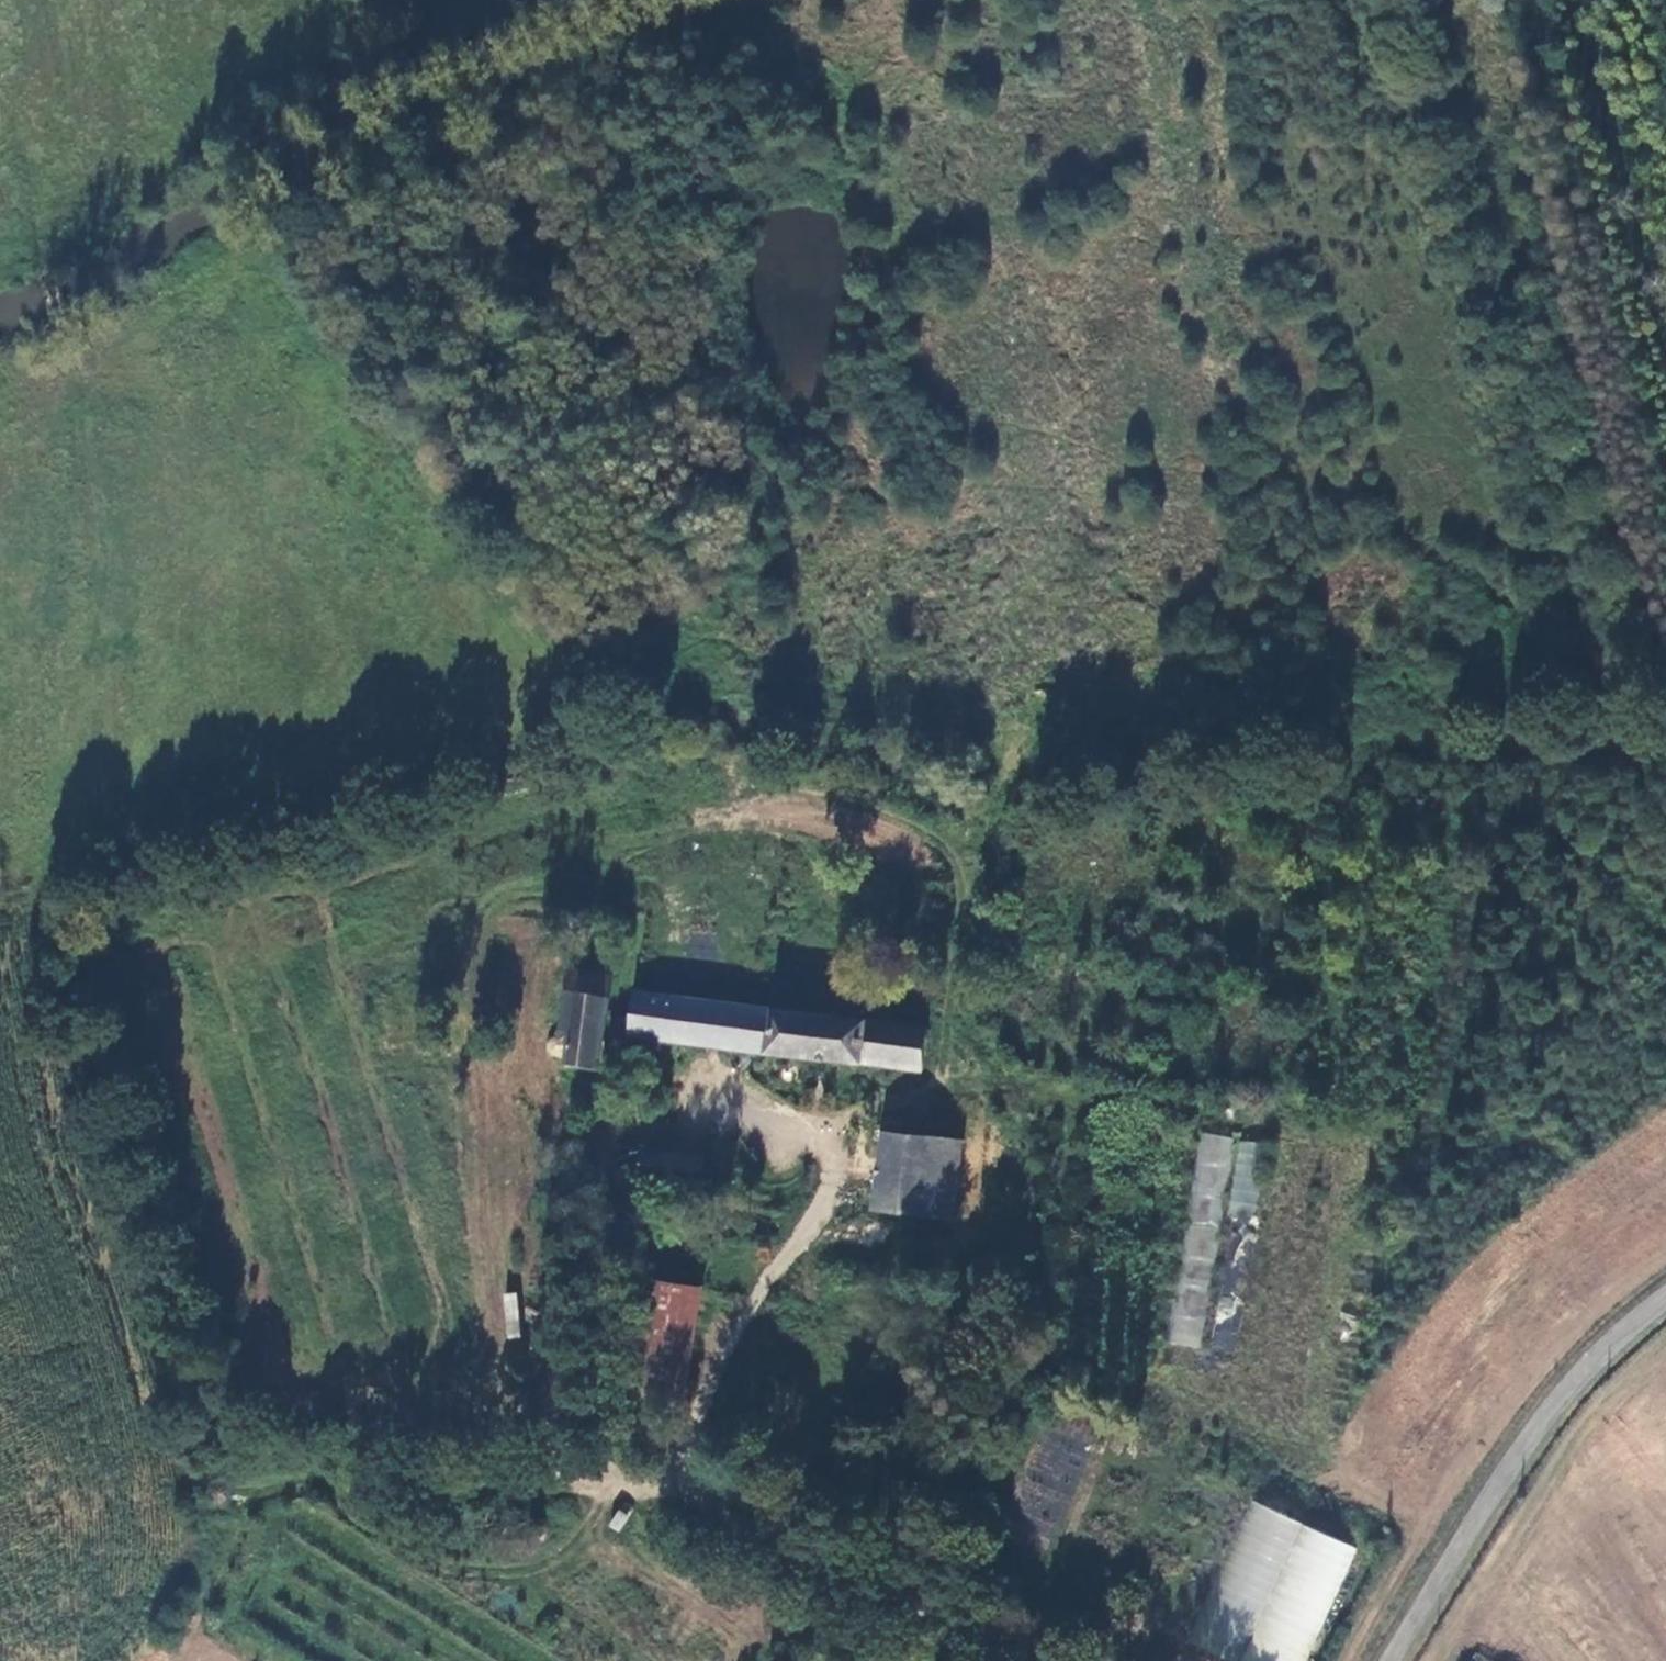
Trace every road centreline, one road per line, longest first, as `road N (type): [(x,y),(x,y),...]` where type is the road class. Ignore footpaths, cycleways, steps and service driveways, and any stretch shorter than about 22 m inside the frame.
road 1 (track): [(0,18),(66,357),(46,897),(173,1357),(214,1410),(267,1438),(434,1477),(670,1494)]
road 2 (track): [(844,1158),(685,1440),(670,1494),(1005,1660)]
road 3 (unclassified): [(1389,1660),(1517,1453),(1565,1389),(1665,1299)]

